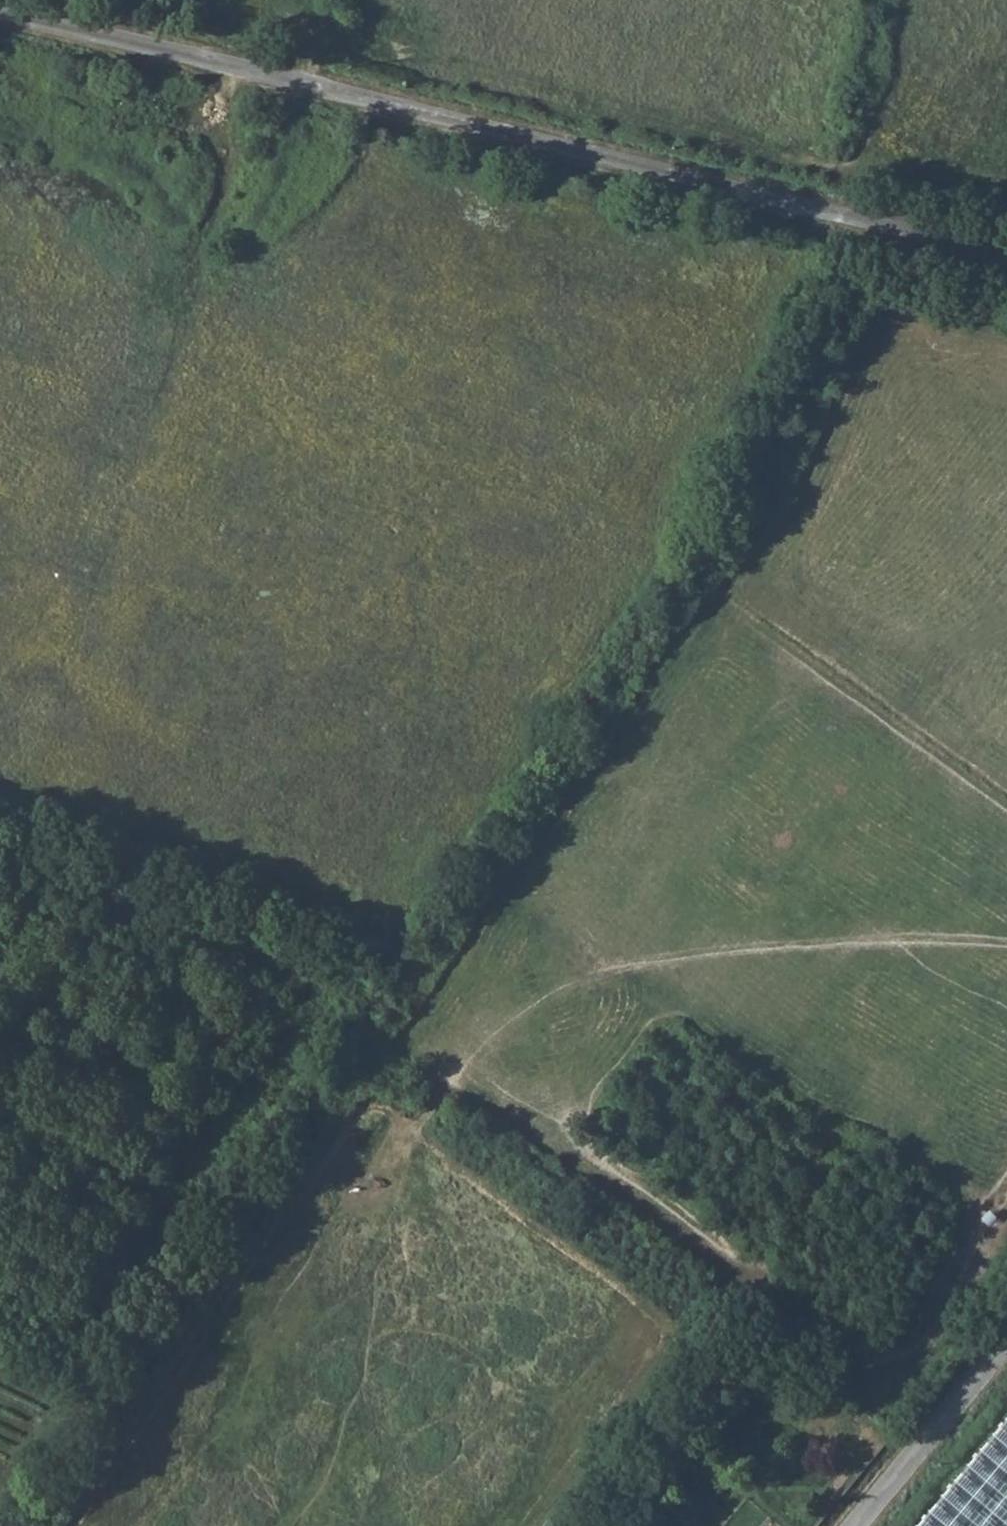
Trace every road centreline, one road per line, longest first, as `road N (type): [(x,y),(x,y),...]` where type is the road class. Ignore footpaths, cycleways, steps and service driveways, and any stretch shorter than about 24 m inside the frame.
road 1 (unclassified): [(0,16),(1006,258)]
road 2 (unclassified): [(1006,1353),(860,1525)]

